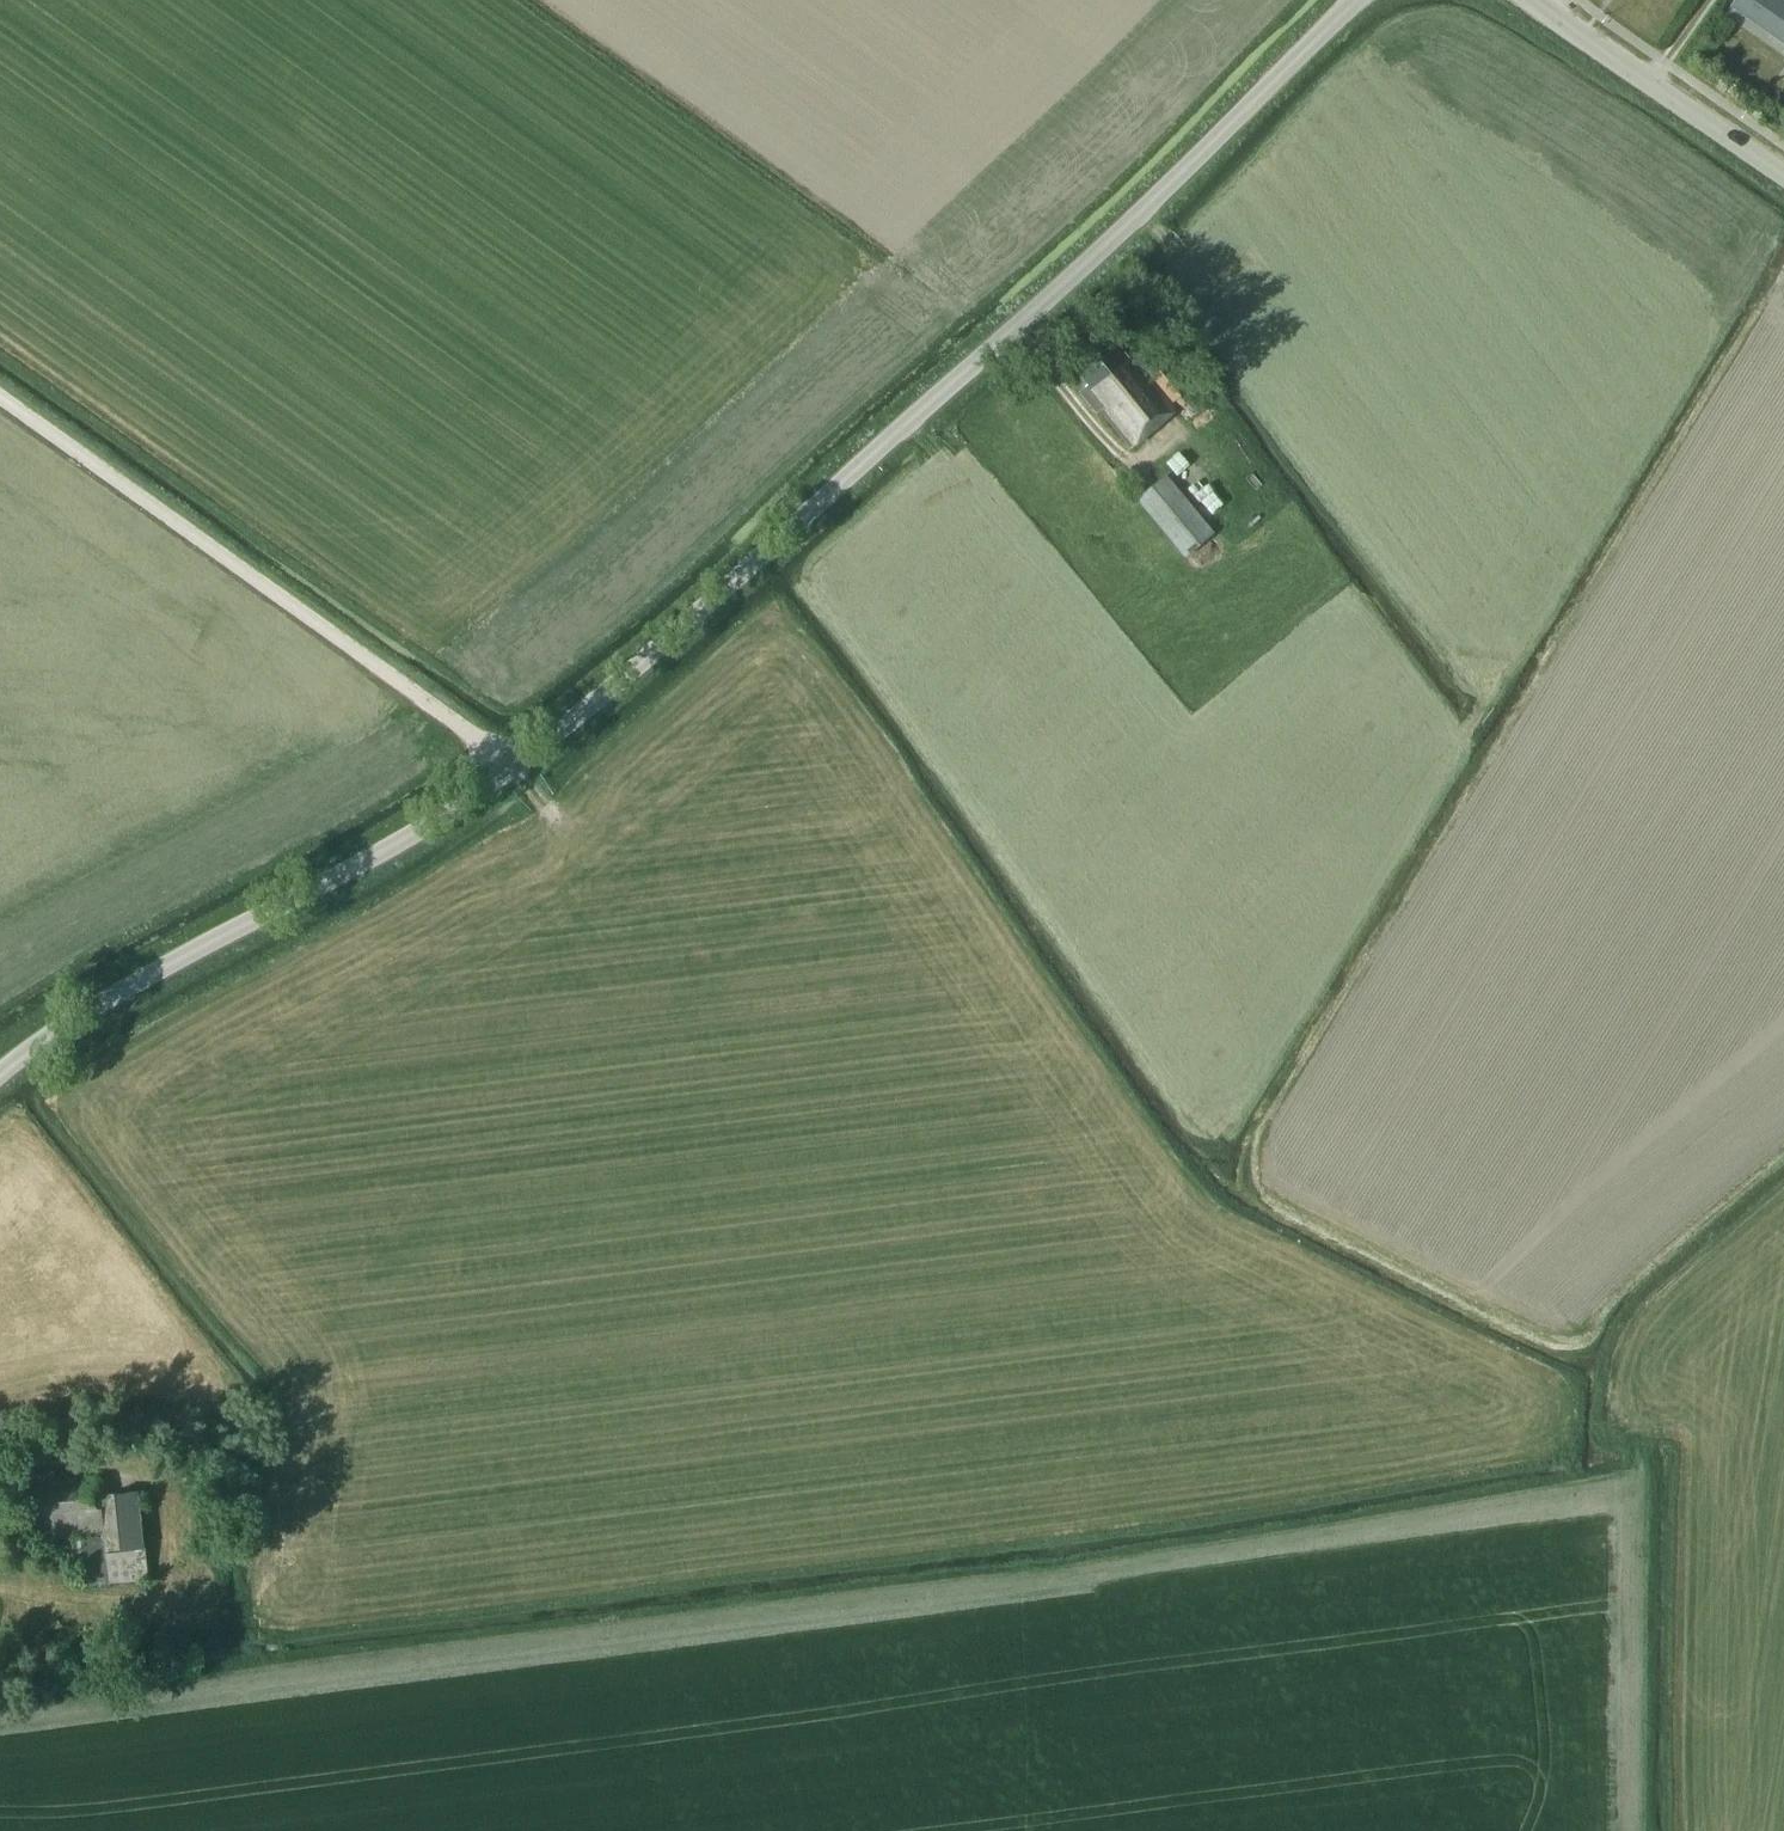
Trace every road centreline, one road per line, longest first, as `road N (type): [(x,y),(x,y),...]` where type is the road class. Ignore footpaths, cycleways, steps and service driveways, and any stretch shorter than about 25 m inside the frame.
road 1 (tertiary): [(0,1073),(185,954),(429,824),(549,739),(1011,331),(1355,0)]
road 2 (tertiary): [(1783,174),(1533,0)]

